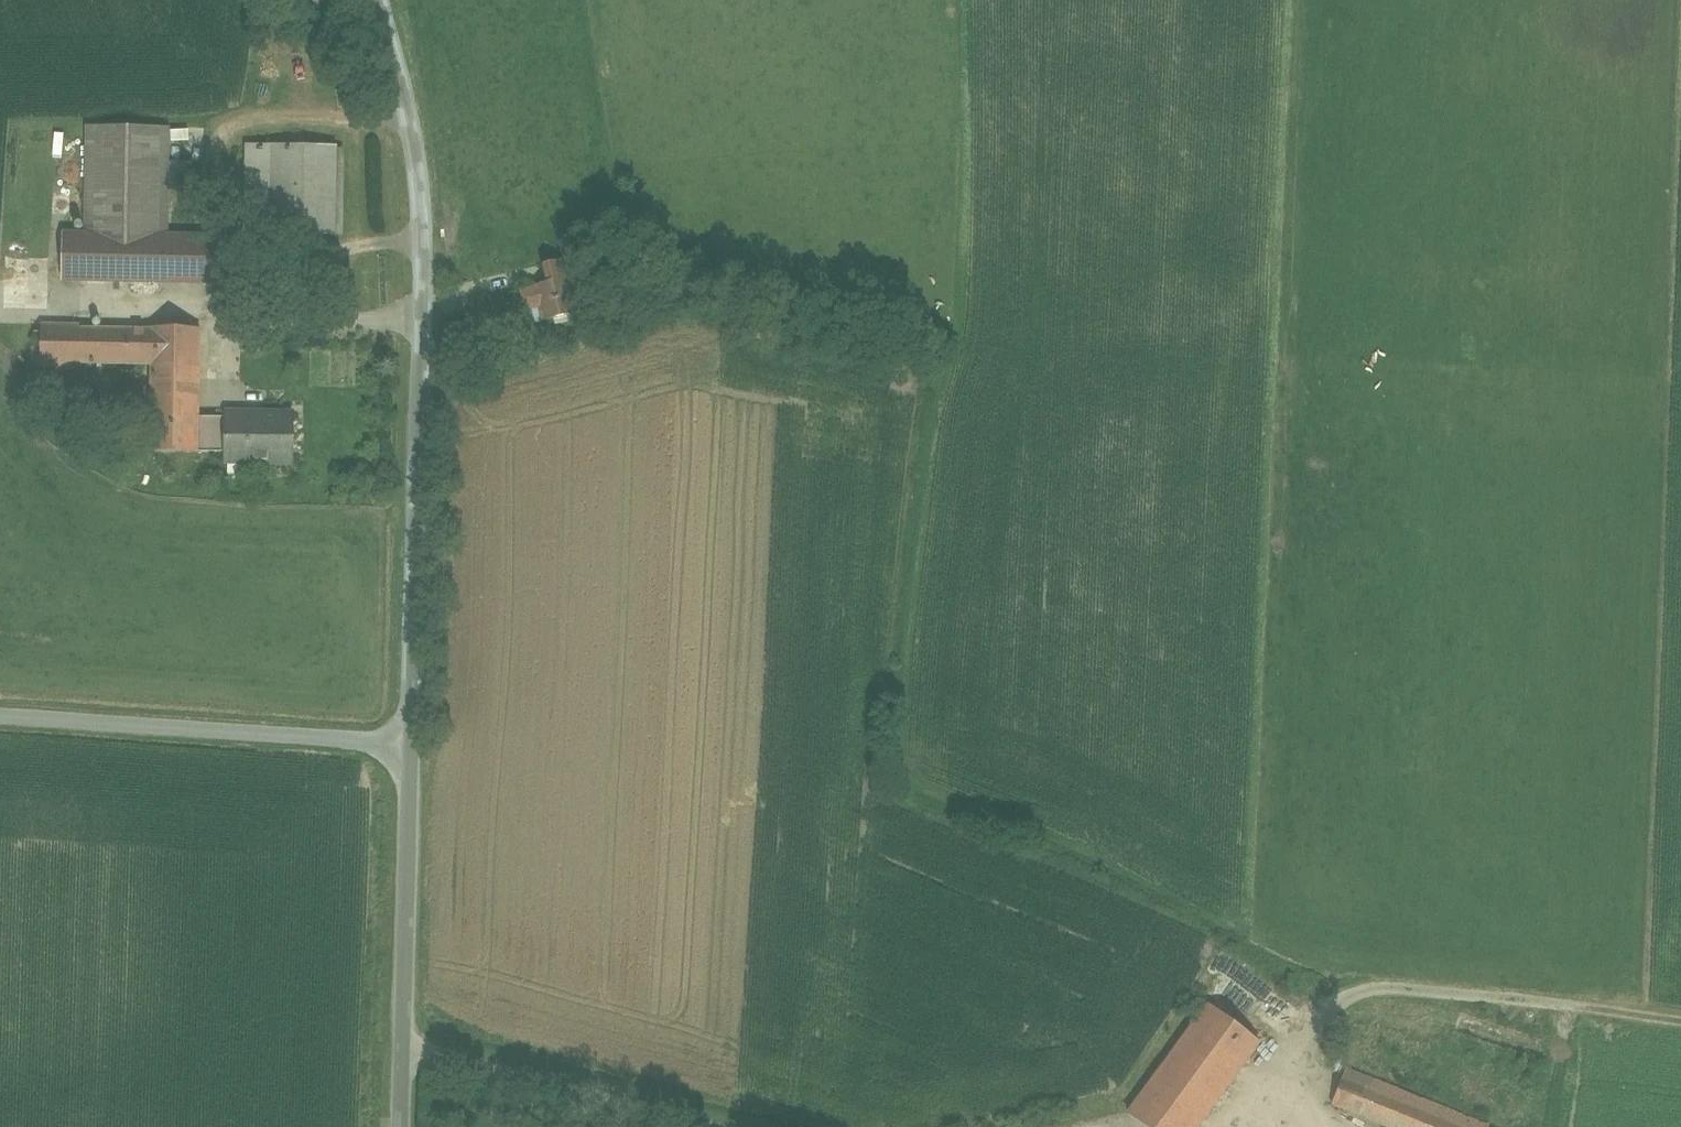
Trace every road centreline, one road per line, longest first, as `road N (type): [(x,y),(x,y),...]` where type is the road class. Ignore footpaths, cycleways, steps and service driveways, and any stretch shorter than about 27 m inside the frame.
road 1 (unclassified): [(412,749),(428,231),(421,156),(382,0)]
road 2 (unclassified): [(412,749),(0,724)]
road 3 (unclassified): [(403,1126),(412,749)]

